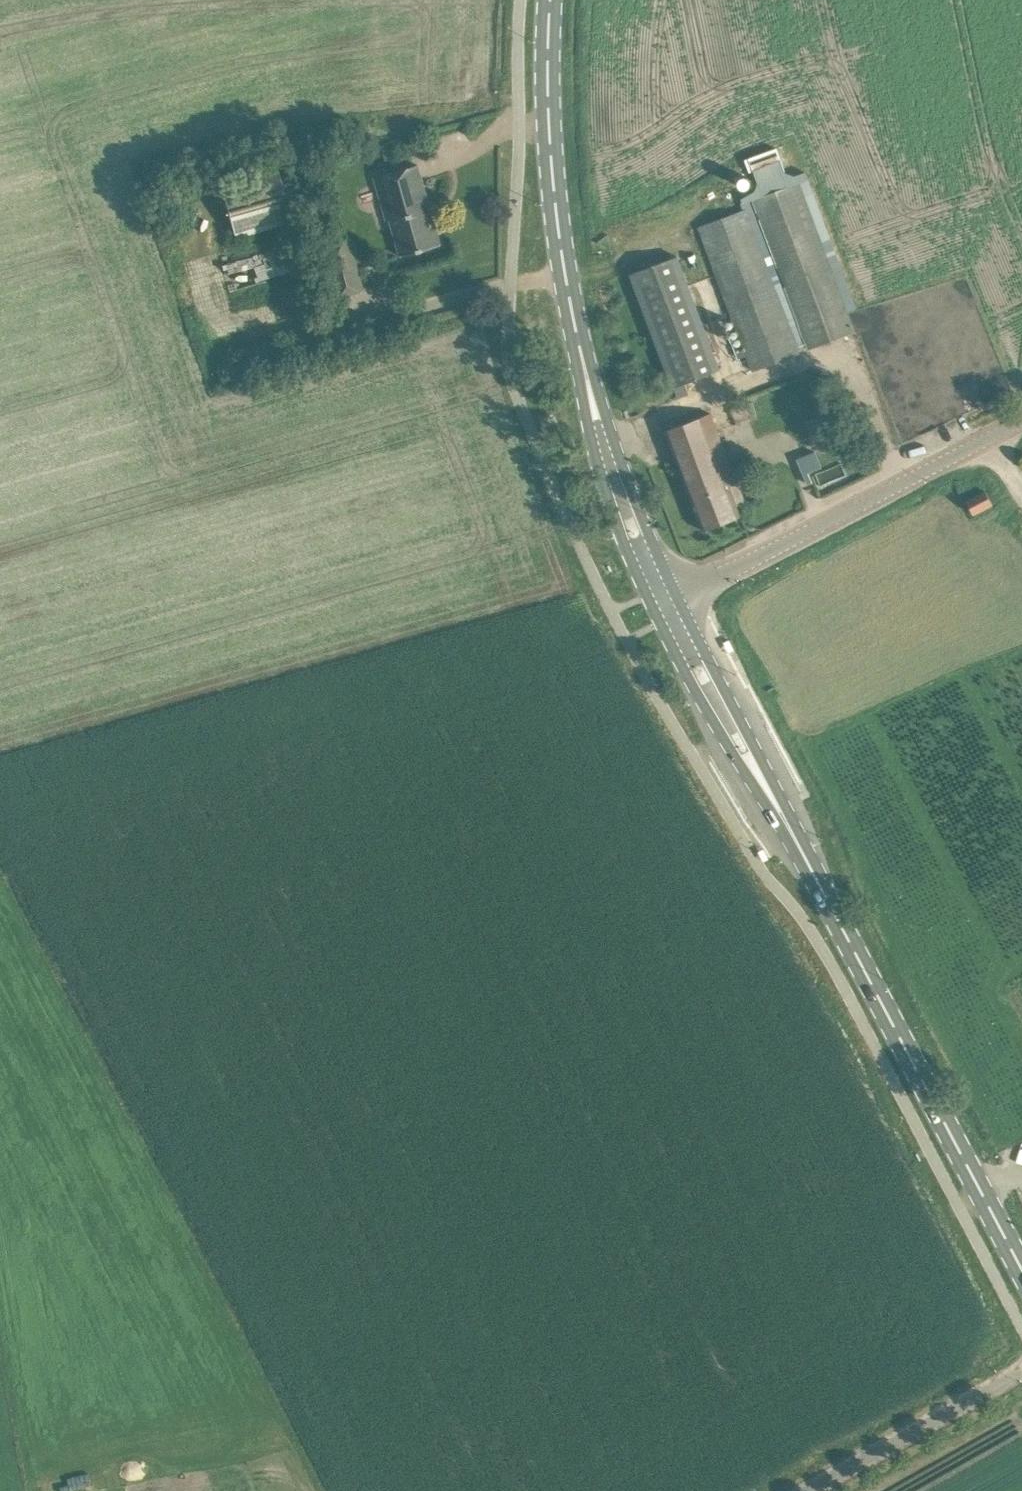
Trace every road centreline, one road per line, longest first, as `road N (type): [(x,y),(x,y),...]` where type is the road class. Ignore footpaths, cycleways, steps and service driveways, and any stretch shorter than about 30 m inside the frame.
road 1 (secondary): [(665,600),(1021,1268)]
road 2 (secondary): [(552,0),(550,139),(579,353),(665,600)]
road 3 (unclassified): [(665,600),(1021,420)]
road 4 (unclassified): [(803,1490),(1021,1370)]

